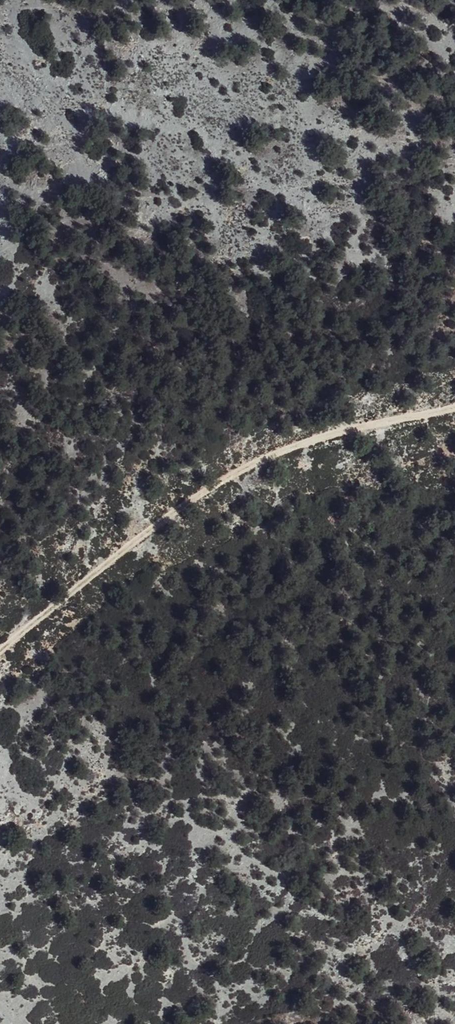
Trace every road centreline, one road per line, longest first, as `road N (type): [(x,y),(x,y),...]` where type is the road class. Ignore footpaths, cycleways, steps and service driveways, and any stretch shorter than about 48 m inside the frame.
road 1 (track): [(0,653),(209,488),(281,449),(454,409)]

